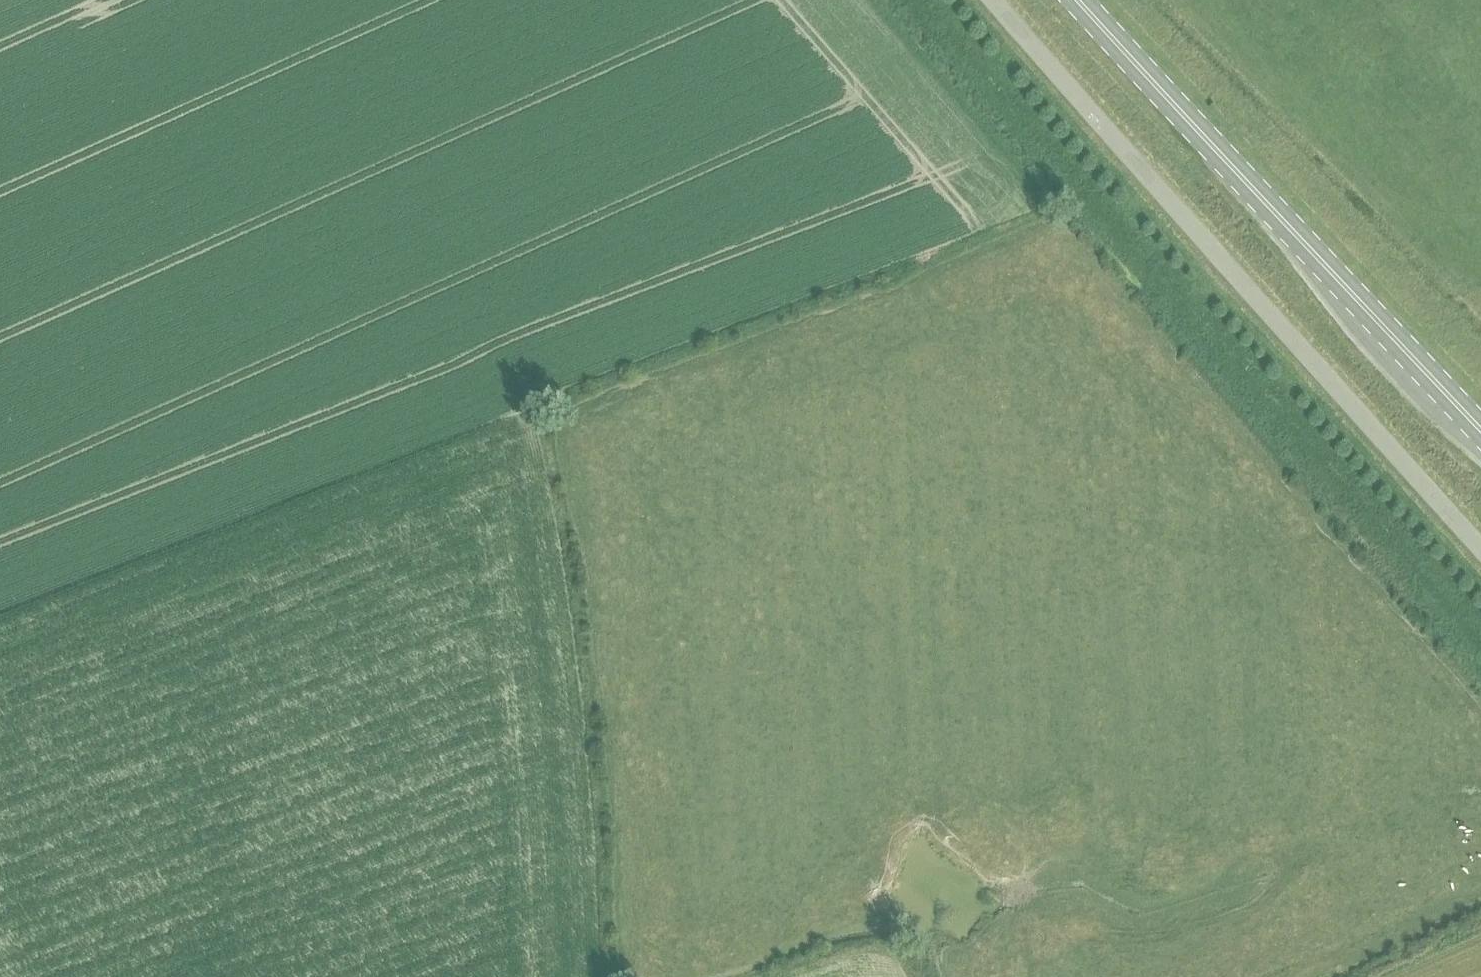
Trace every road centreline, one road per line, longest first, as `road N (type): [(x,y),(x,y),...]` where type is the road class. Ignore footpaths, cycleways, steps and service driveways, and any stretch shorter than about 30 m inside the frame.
road 1 (unclassified): [(1480,549),(995,0)]
road 2 (primary): [(1480,430),(1078,0)]

